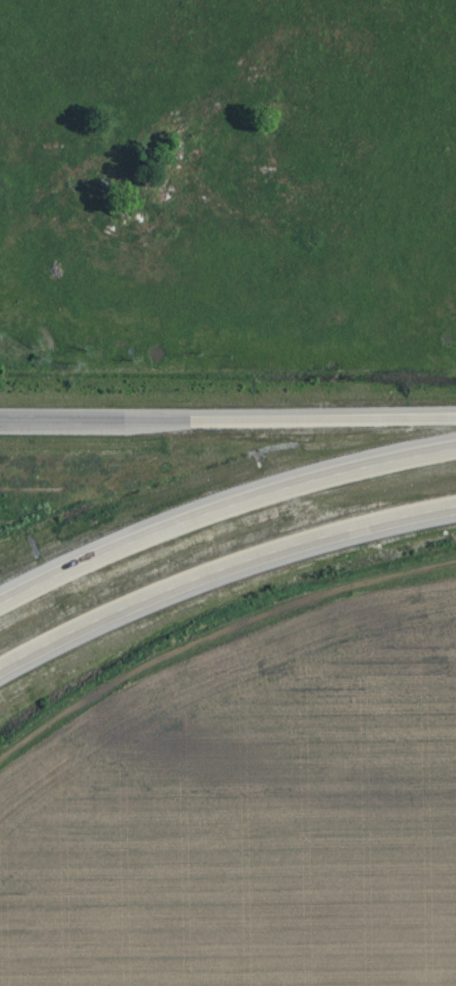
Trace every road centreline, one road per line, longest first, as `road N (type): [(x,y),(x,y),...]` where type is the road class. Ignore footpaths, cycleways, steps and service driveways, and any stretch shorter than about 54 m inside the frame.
road 1 (trunk): [(0,683),(239,569),(346,533),(455,511)]
road 2 (trunk): [(455,448),(214,516),(0,615)]
road 3 (trunk): [(455,418),(189,421)]
road 4 (trunk): [(189,421),(0,421)]

